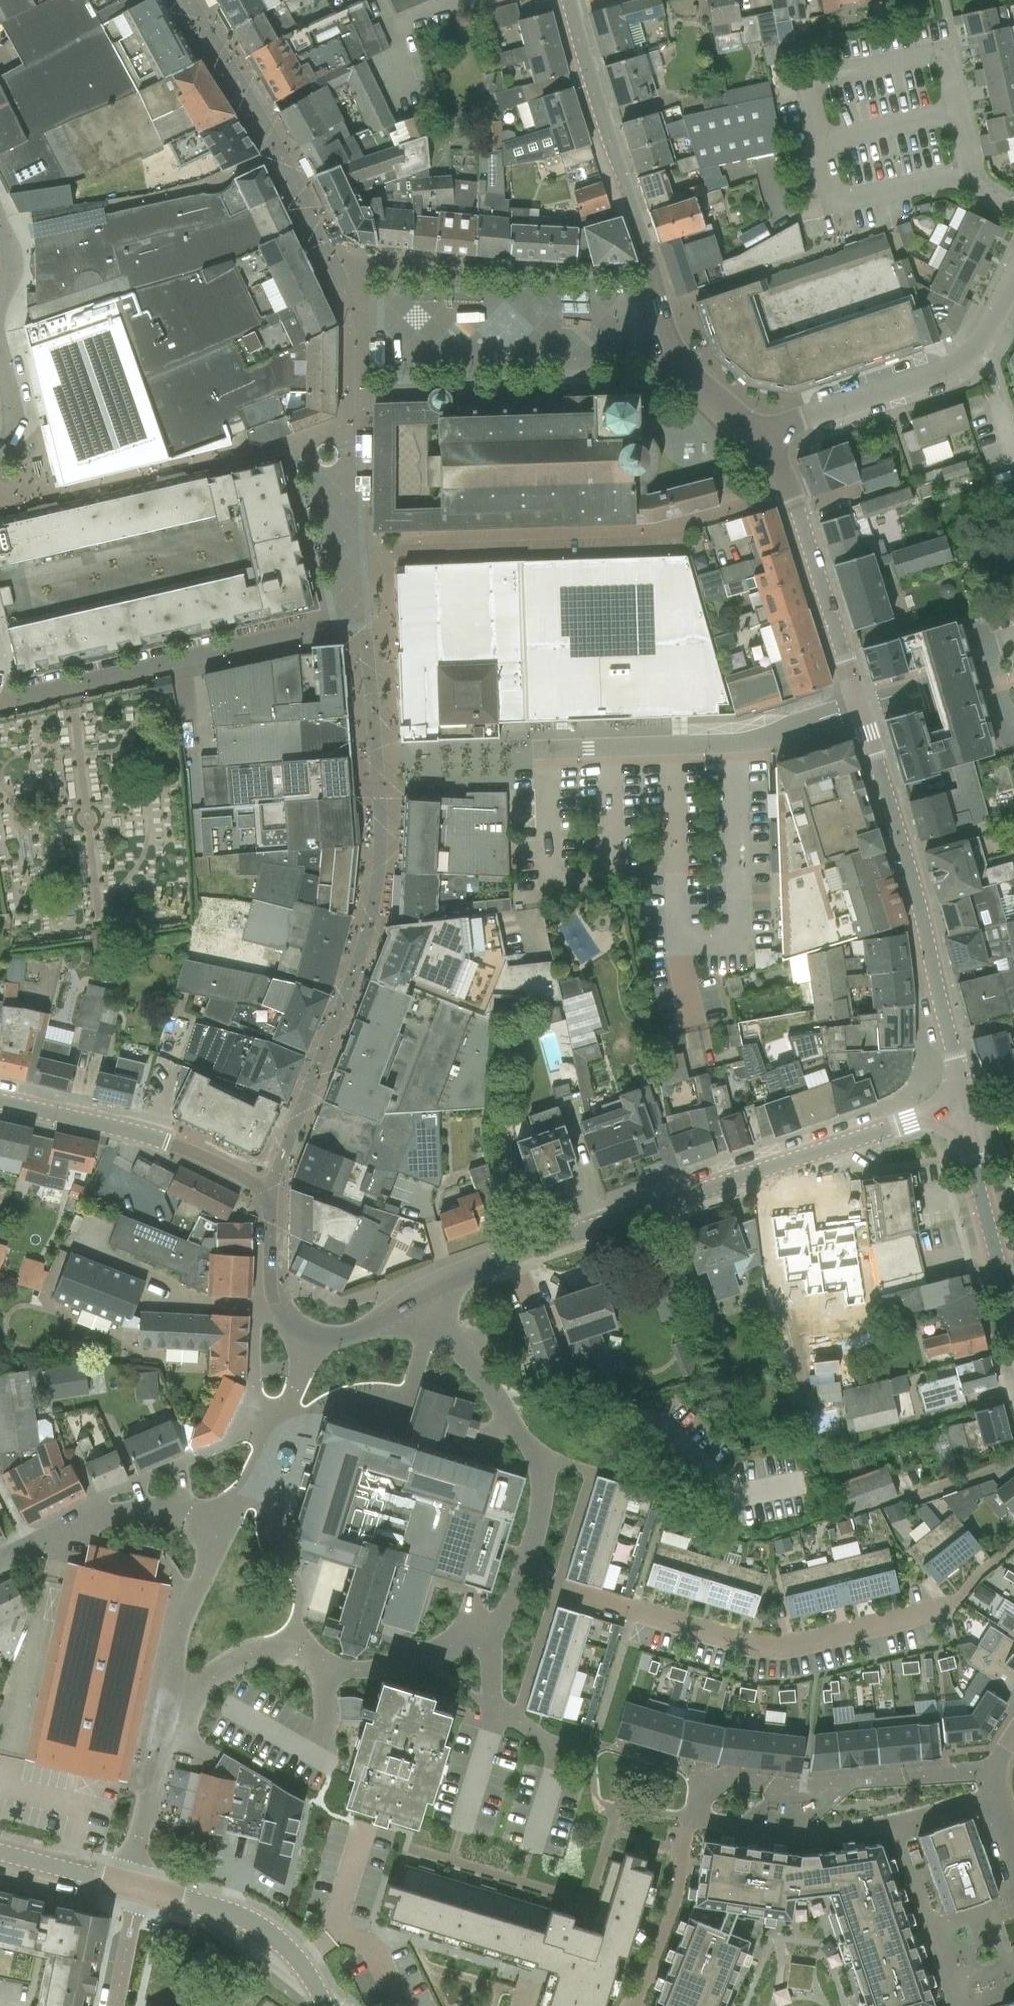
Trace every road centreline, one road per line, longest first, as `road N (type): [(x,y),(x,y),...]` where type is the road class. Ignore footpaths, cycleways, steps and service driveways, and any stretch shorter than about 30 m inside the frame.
road 1 (tertiary): [(964,1103),(851,676),(792,492),(758,434)]
road 2 (tertiary): [(0,1103),(178,1148),(271,1190),(272,1290),(316,1339),(365,1329),(424,1290)]
road 3 (tertiary): [(424,1290),(964,1103)]
road 4 (residential): [(524,1573),(771,1646),(952,1606)]
road 5 (tertiary): [(685,367),(666,331),(568,6)]
road 6 (residential): [(0,695),(326,618)]
road 7 (residential): [(997,1771),(804,1783),(720,1773),(689,1818)]
road 8 (residential): [(524,1573),(543,1483),(523,1438),(424,1290)]
road 9 (residential): [(689,1818),(801,1836),(894,1823),(997,1796)]
road 10 (unclassified): [(758,434),(951,370),(983,342),(1013,282)]
road 11 (residential): [(314,1659),(361,1669),(456,1645),(491,1631),(524,1573)]
road 12 (residential): [(327,2005),(299,1961),(263,1928),(141,1884)]
road 13 (tertiary): [(1013,1303),(964,1103)]
road 14 (residential): [(0,1562),(109,1513),(188,1513)]
road 15 (residential): [(689,1818),(672,1913),(635,2005)]
road 16 (residential): [(141,1884),(0,1850)]
road 17 (residential): [(141,1884),(116,2005)]

